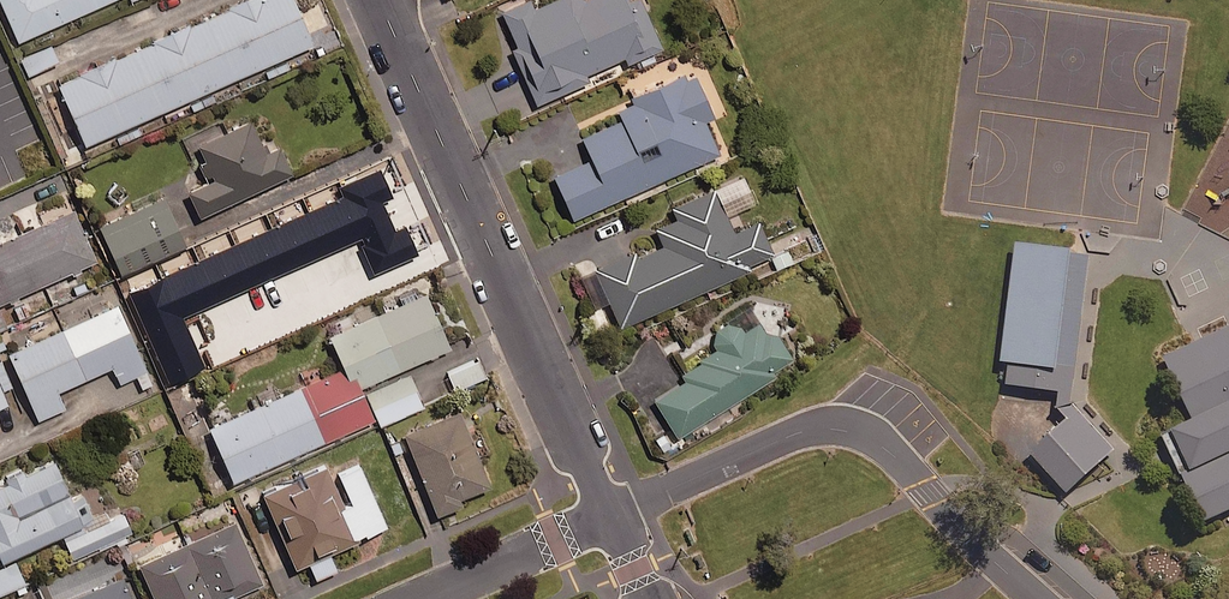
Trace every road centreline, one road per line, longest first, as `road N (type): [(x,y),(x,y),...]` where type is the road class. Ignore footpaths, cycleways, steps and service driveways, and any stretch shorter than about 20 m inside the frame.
road 1 (residential): [(379,0),(605,516)]
road 2 (residential): [(419,598),(605,516)]

